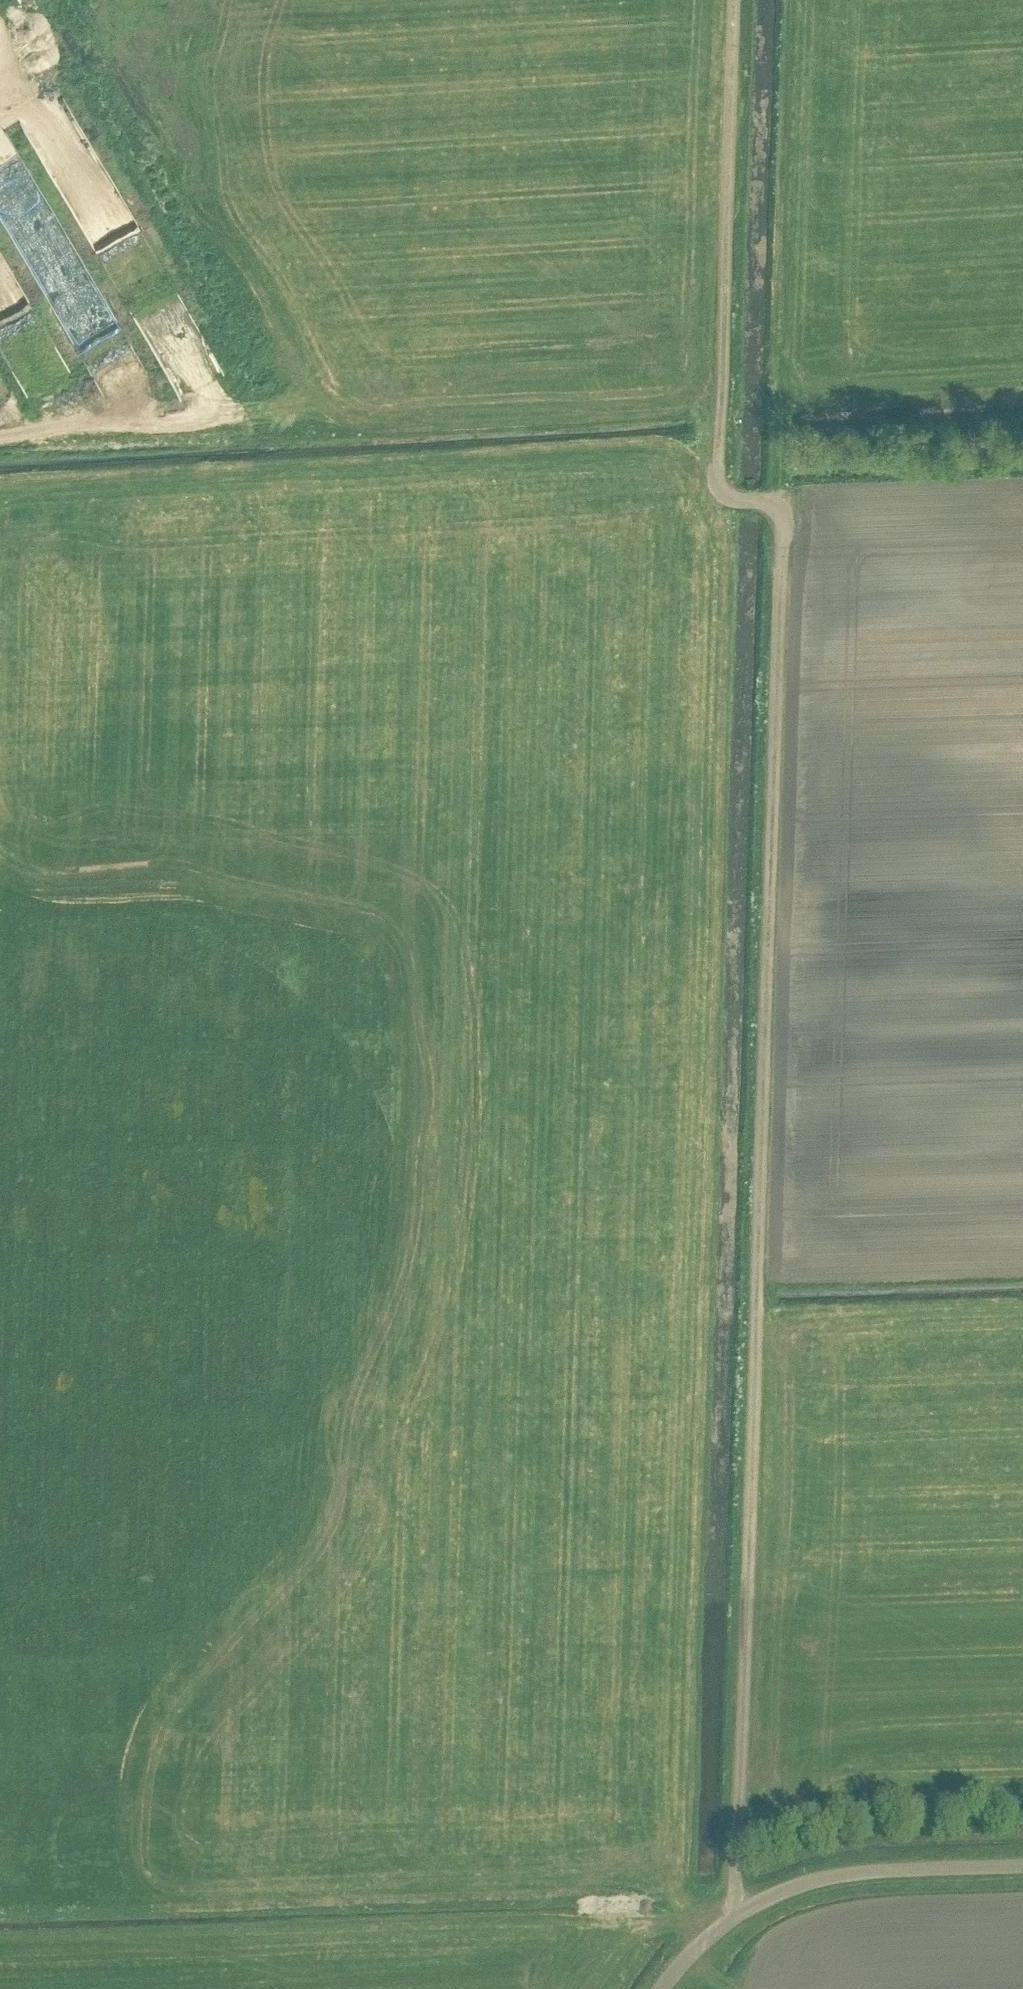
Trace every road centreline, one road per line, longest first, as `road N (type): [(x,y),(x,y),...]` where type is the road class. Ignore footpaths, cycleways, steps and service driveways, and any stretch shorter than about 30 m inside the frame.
road 1 (track): [(728,1922),(780,504),(730,498),(720,483),(736,0)]
road 2 (unclassified): [(661,1988),(728,1922),(794,1888),(869,1871),(1022,1866)]

